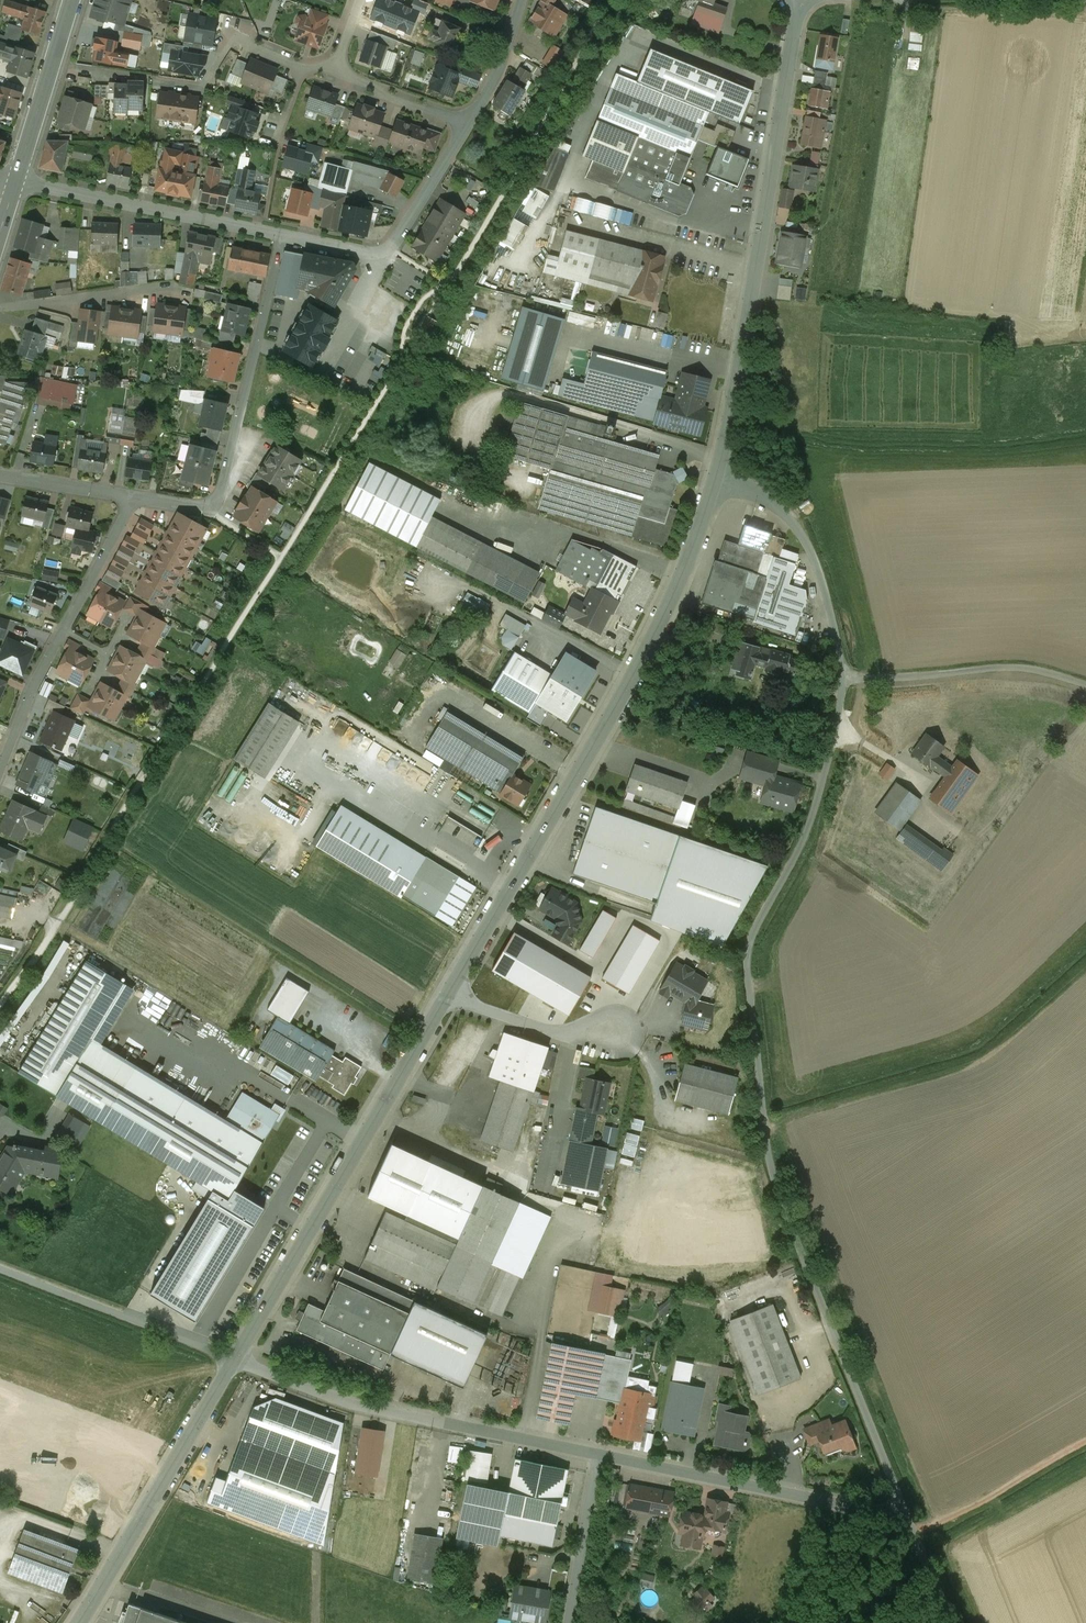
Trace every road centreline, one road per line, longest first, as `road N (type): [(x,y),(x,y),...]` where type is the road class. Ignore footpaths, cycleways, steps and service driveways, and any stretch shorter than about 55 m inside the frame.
road 1 (unclassified): [(909,1524),(775,1184),(764,1144),(747,961),(749,940),(806,833),(843,678)]
road 2 (residential): [(442,1001),(642,655),(681,578),(715,479)]
road 3 (residential): [(715,479),(801,0)]
road 4 (residential): [(238,1358),(442,1001)]
road 5 (residential): [(238,1358),(377,1404),(598,1451)]
road 6 (residential): [(134,498),(218,502),(283,235)]
road 7 (residential): [(598,1451),(909,1524)]
road 8 (residential): [(78,1622),(238,1358)]
road 9 (residential): [(16,179),(283,235)]
road 10 (residential): [(283,235),(379,255),(389,250),(472,118)]
road 11 (unclassified): [(843,678),(806,541),(779,508),(715,479)]
road 12 (residential): [(238,1358),(0,1269)]
road 13 (unclassified): [(843,678),(1023,668),(1085,686)]
road 14 (track): [(915,1539),(1085,1440)]
road 15 (secondary): [(71,0),(16,179)]
road 16 (residential): [(442,1001),(559,1035),(613,1033)]
road 17 (unclassified): [(565,1622),(598,1451)]
road 18 (residential): [(0,307),(166,290)]
road 19 (residential): [(134,498),(63,632)]
road 20 (residential): [(63,632),(0,764)]
road 21 (residential): [(472,118),(339,68)]
road 22 (residential): [(0,475),(134,498)]
road 23 (residential): [(472,118),(522,0)]

